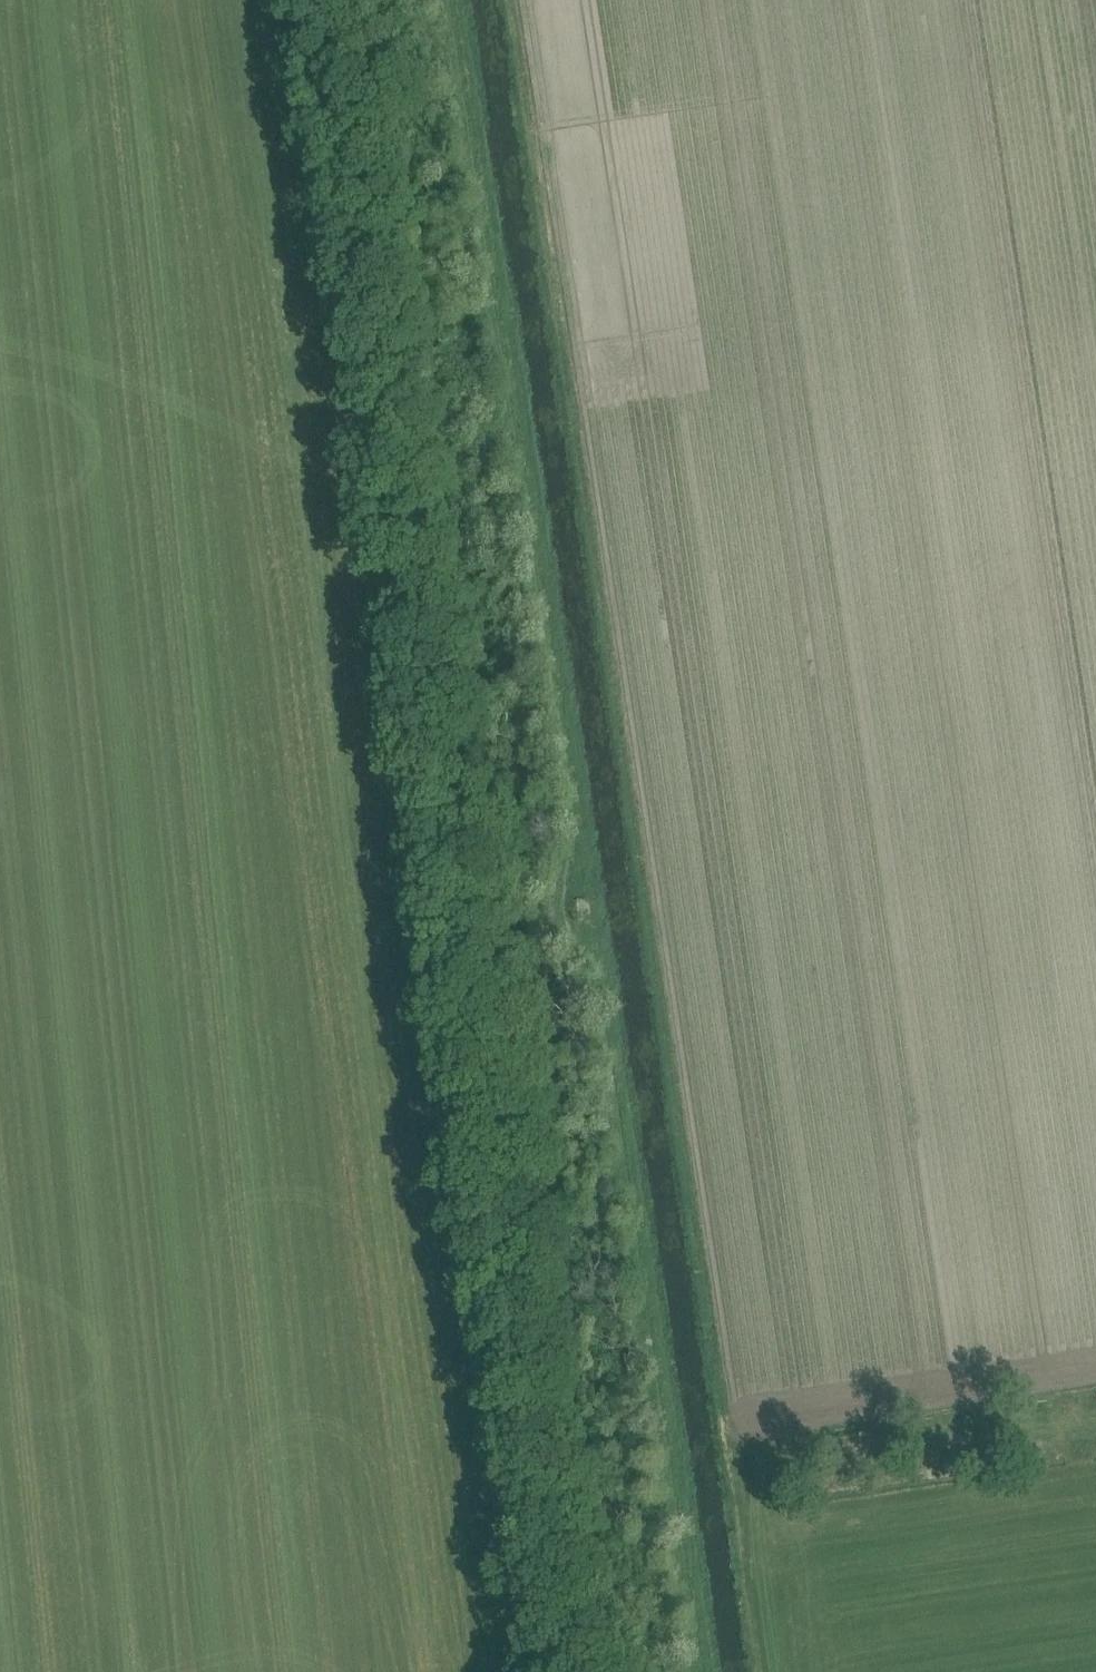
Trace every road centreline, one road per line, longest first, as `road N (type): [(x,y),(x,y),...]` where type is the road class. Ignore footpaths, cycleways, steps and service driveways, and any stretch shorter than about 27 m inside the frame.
road 1 (track): [(451,0),(575,841),(564,905),(603,1012),(702,1671)]
road 2 (track): [(800,1516),(1095,1471)]

